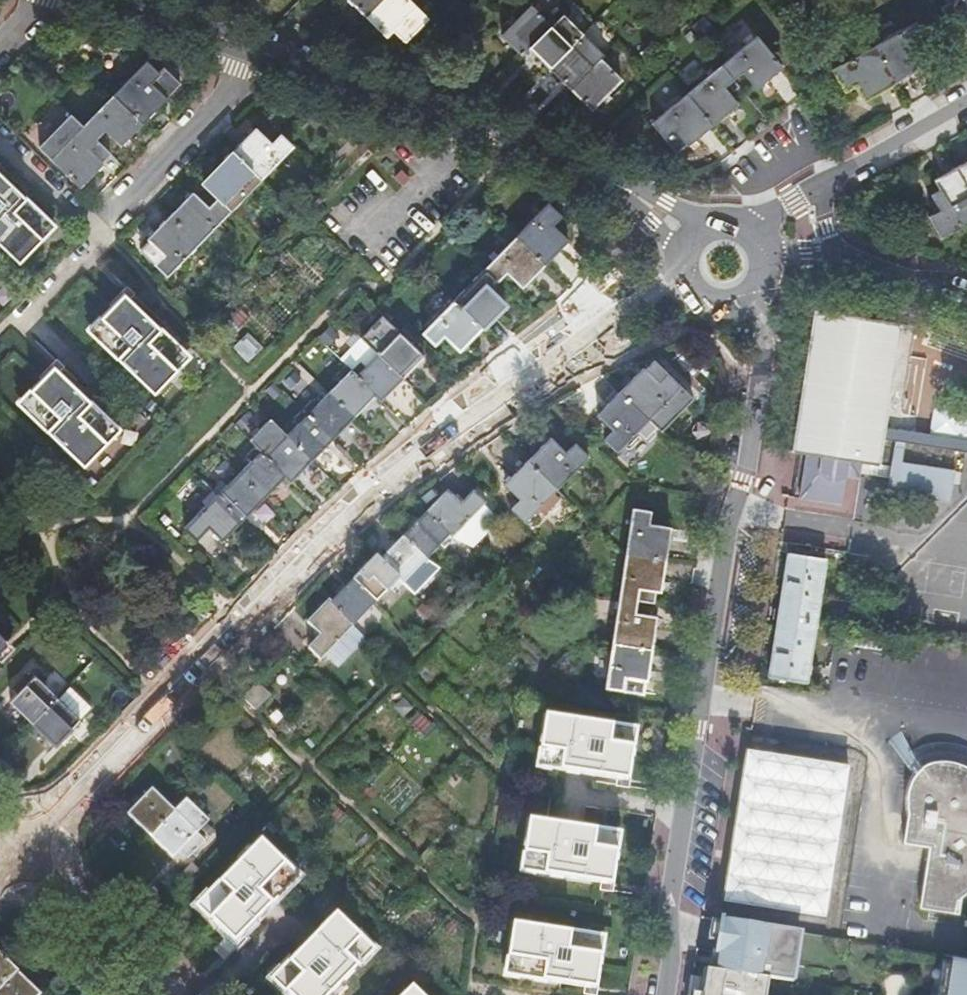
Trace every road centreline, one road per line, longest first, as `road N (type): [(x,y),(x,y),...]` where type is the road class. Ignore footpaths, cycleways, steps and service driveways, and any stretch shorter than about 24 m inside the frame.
road 1 (residential): [(692,283),(649,300),(415,459),(330,532),(19,848)]
road 2 (residential): [(666,994),(695,725),(764,367),(767,315),(751,291)]
road 3 (residential): [(697,240),(623,188),(268,41)]
road 4 (residential): [(0,139),(98,237),(268,41)]
road 5 (residential): [(19,848),(171,994)]
road 6 (residential): [(825,187),(966,106)]
road 7 (residential): [(268,41),(140,0)]
road 8 (residential): [(966,301),(845,259)]

